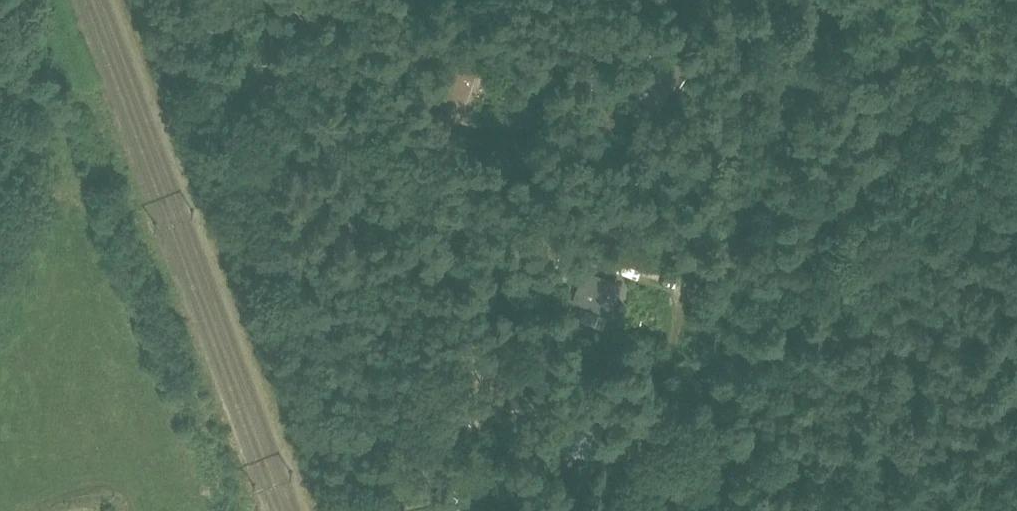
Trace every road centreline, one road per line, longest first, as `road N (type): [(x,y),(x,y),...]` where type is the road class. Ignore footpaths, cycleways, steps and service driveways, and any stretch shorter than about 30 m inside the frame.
road 1 (track): [(817,0),(785,45),(725,72),(629,510)]

